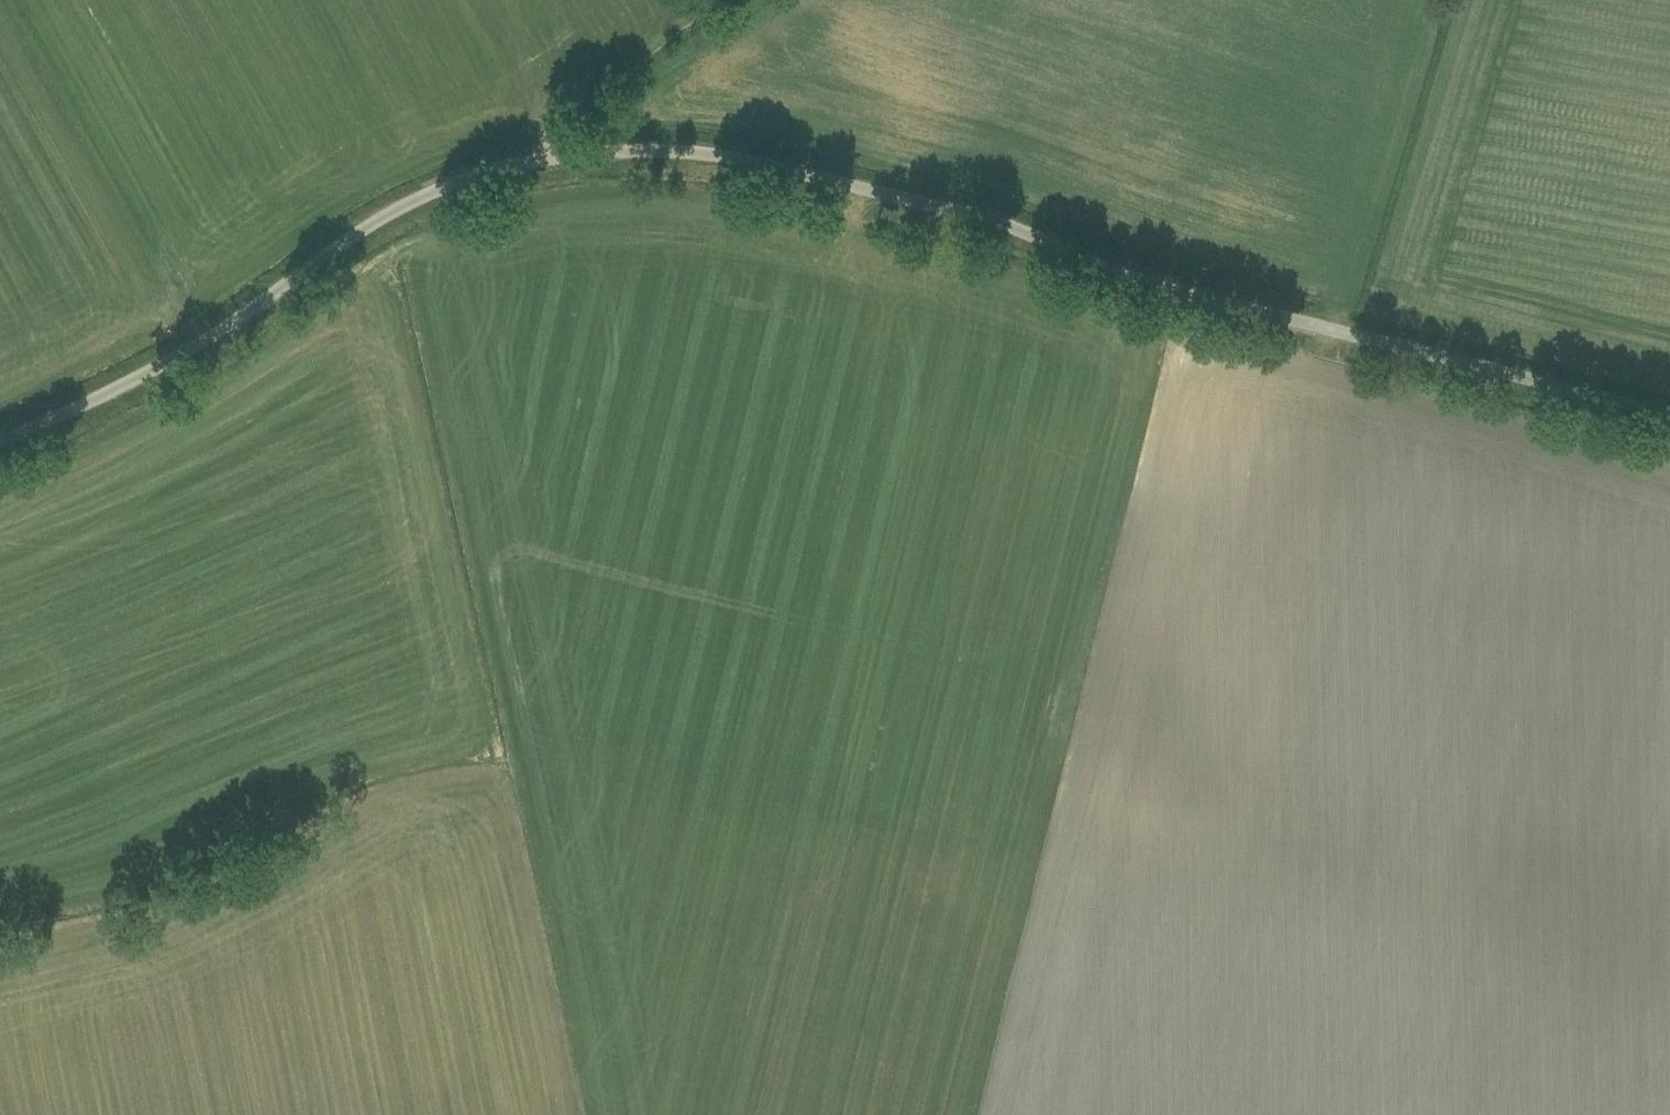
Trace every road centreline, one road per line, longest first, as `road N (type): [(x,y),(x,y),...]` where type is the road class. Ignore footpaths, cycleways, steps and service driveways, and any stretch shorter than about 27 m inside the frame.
road 1 (unclassified): [(0,424),(218,320),(437,180),(522,156),(620,141),(759,153),(1669,405)]

